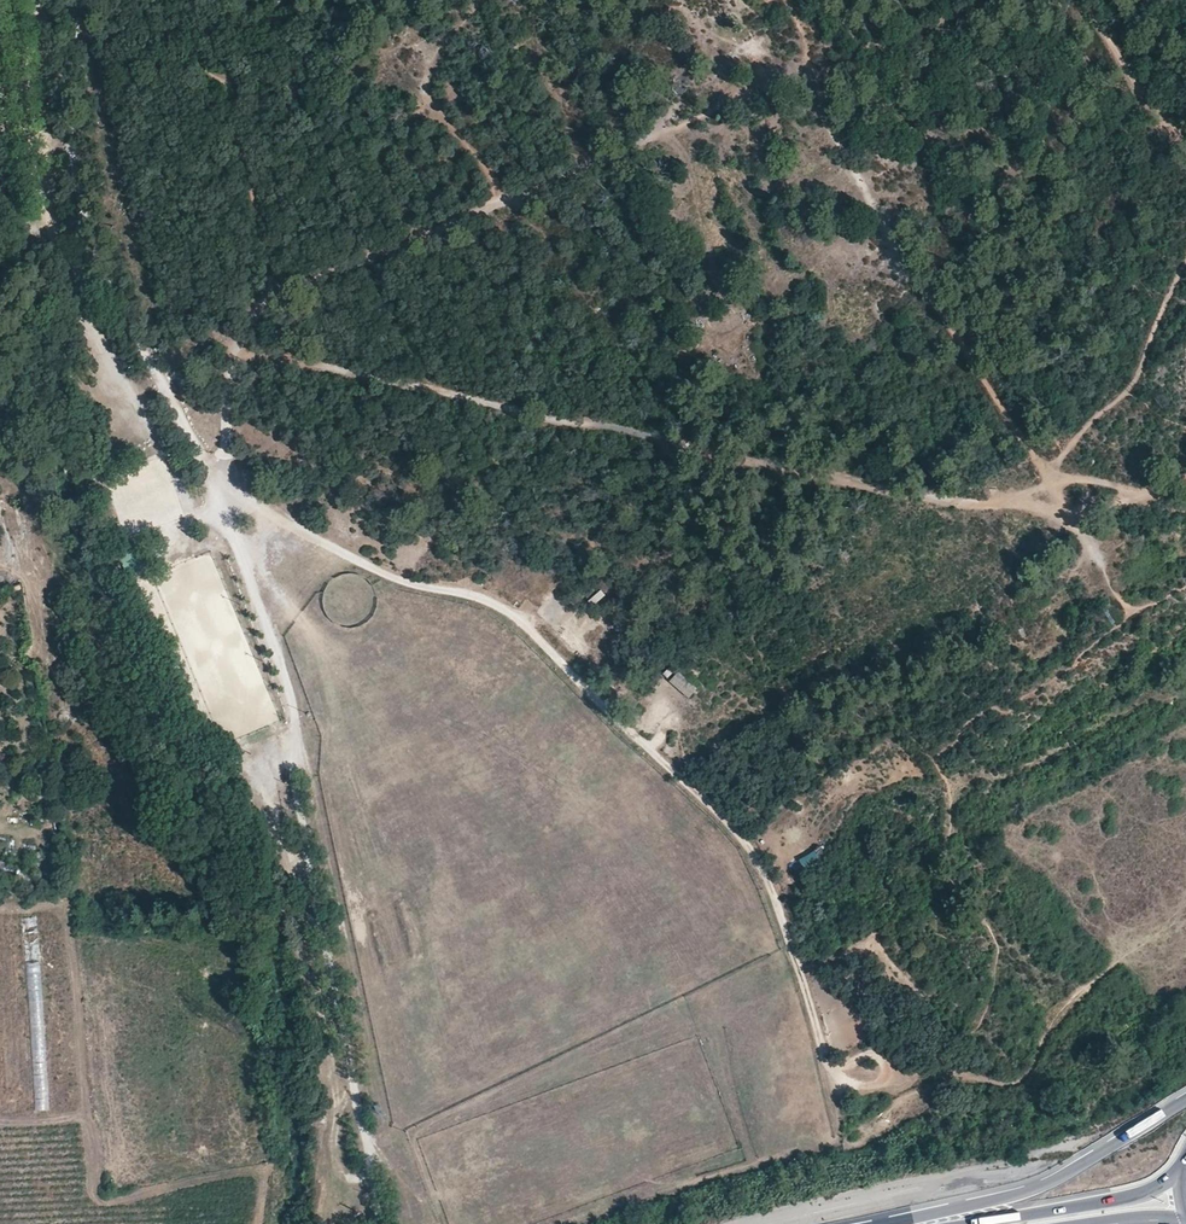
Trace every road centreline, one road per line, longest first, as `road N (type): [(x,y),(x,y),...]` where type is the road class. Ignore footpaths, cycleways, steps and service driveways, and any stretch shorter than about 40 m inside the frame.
road 1 (track): [(43,0),(48,152),(219,488),(249,596),(286,686),(313,882),(352,1075),(337,1112),(334,1220)]
road 2 (track): [(870,1088),(837,1080),(755,859),(682,778),(474,595),(370,573),(240,488),(219,488),(231,358),(270,313),(397,248)]
road 3 (motorway): [(1185,1100),(1041,1186),(891,1223)]
road 4 (track): [(1185,259),(1137,373),(1072,442),(1054,482)]
road 5 (primary): [(1185,1166),(1130,1198),(966,1223)]

